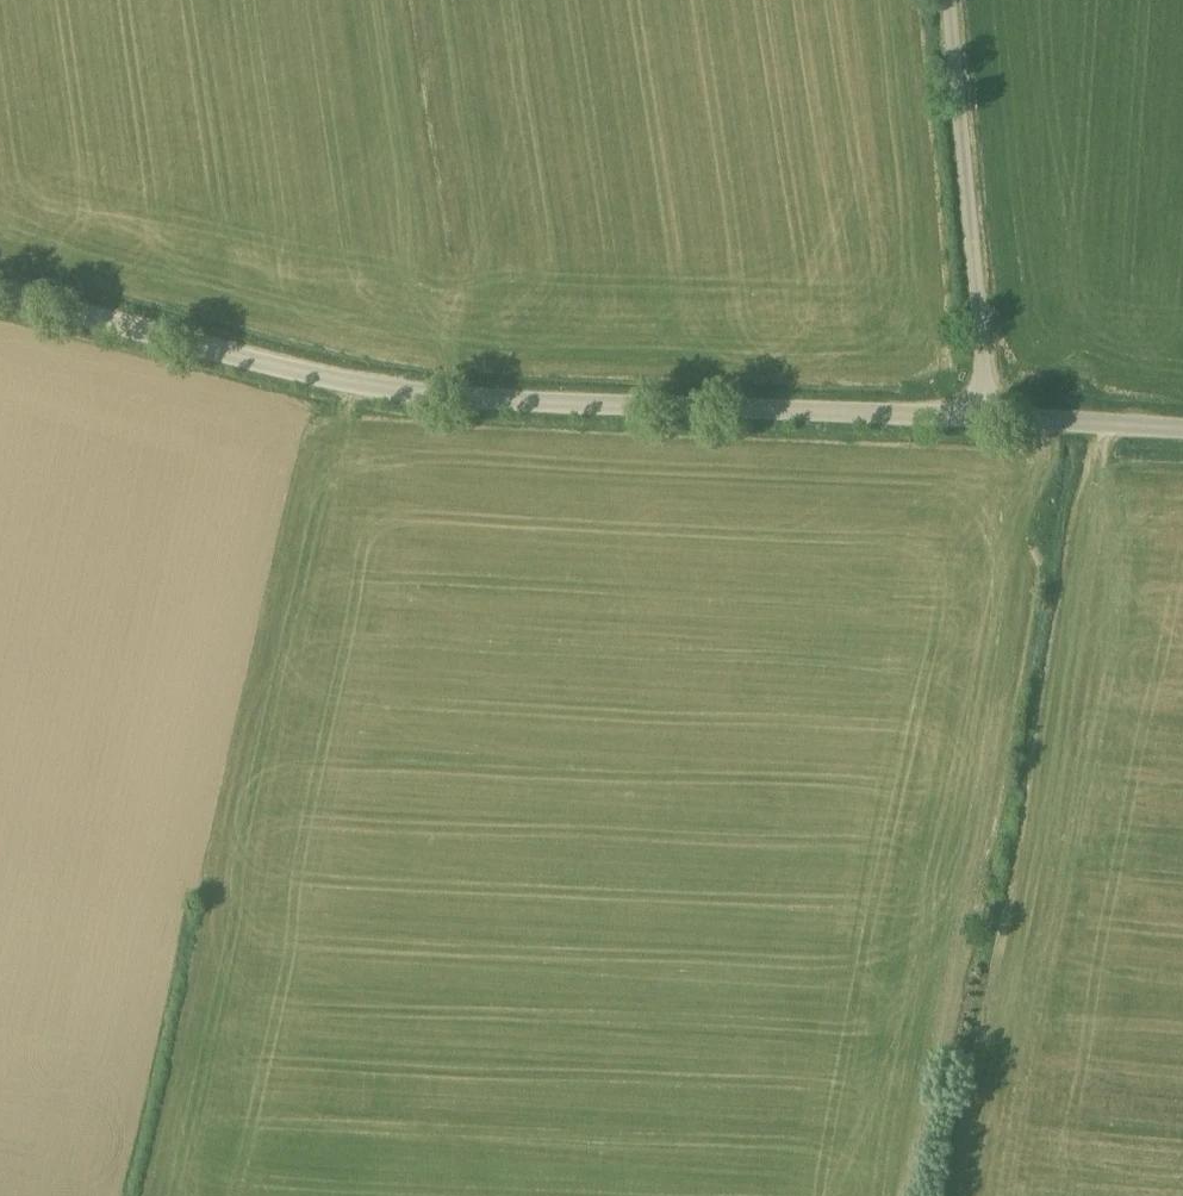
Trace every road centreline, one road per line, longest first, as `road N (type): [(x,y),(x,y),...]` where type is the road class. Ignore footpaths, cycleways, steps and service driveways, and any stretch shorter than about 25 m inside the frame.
road 1 (tertiary): [(991,419),(392,392),(0,292)]
road 2 (unclassified): [(991,419),(951,0)]
road 3 (tertiary): [(1182,432),(991,419)]

